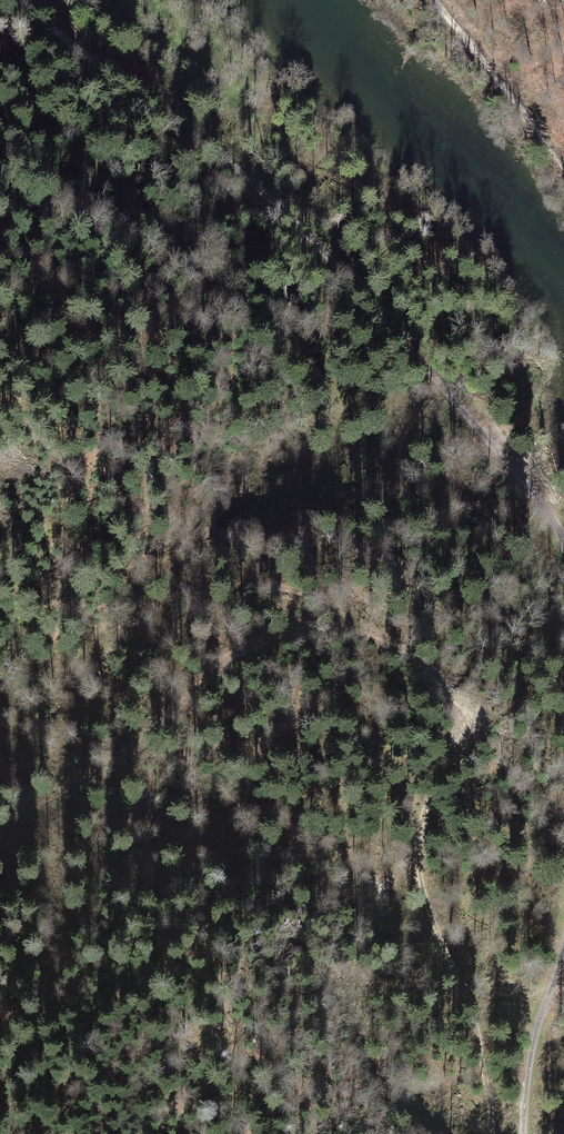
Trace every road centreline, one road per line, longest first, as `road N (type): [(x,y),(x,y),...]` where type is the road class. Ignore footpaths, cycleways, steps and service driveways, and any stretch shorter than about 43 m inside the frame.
road 1 (track): [(167,704),(248,639),(316,621),(362,630),(458,697),(472,732),(428,815),(419,875),(444,955),(471,1006),(485,1057),(489,1133)]
road 2 (unclassified): [(36,0),(349,271),(482,435),(544,489),(563,524)]
road 3 (track): [(563,173),(431,0)]
road 4 (track): [(167,704),(97,770),(0,821)]
road 5 (unclassified): [(563,965),(541,1031),(522,1133)]

